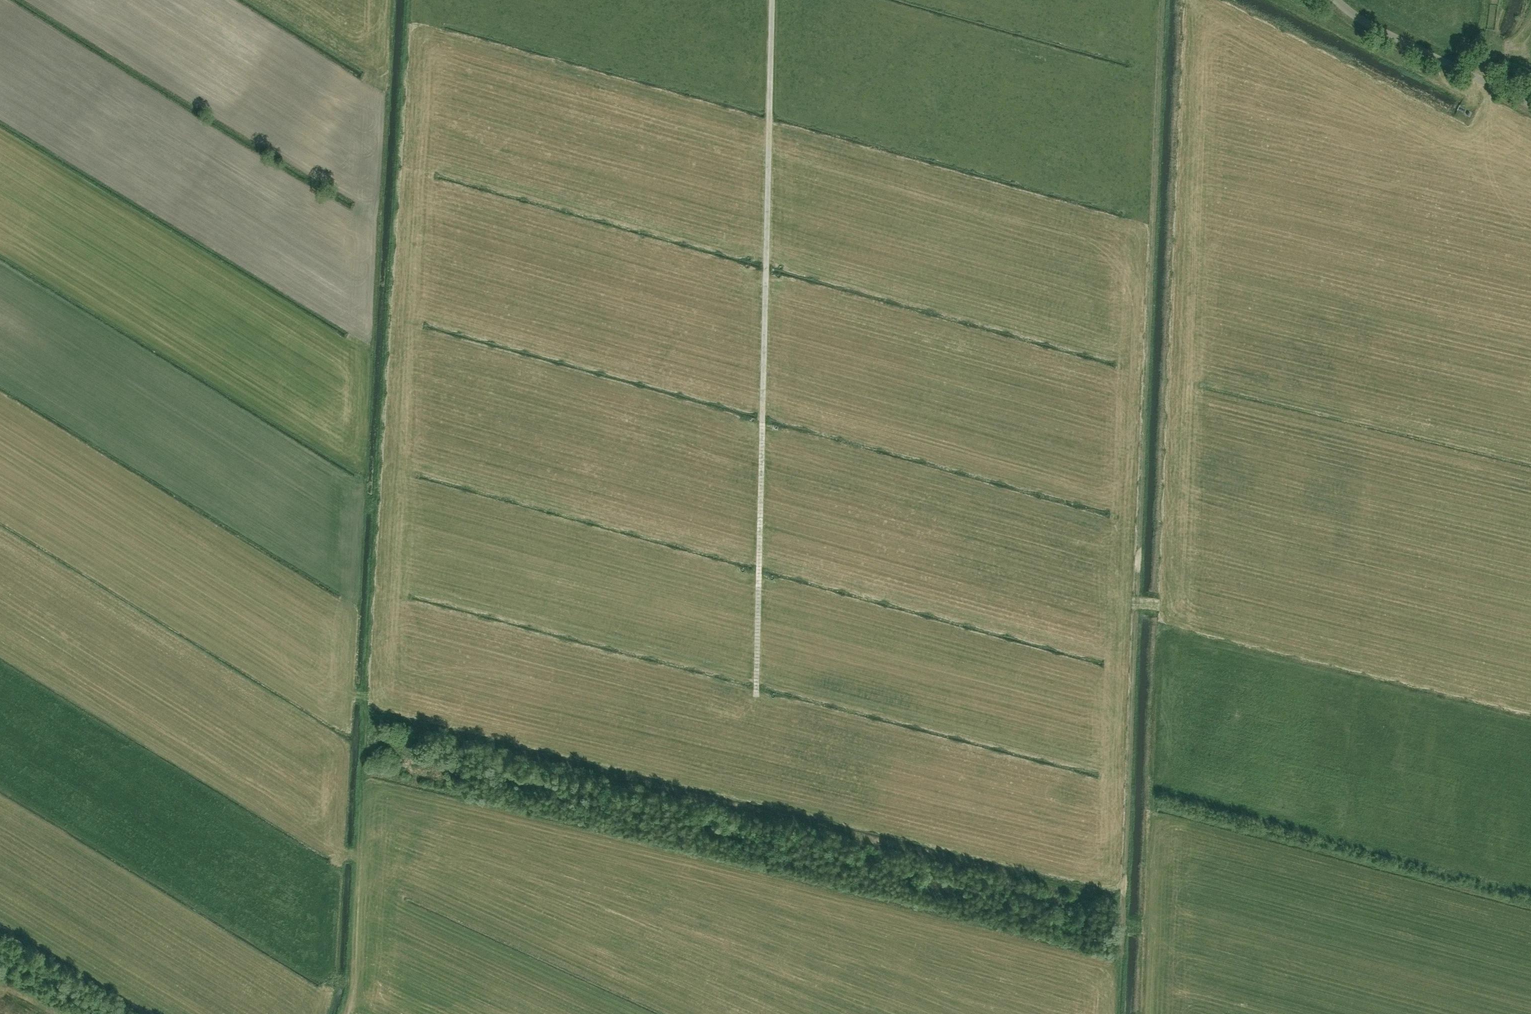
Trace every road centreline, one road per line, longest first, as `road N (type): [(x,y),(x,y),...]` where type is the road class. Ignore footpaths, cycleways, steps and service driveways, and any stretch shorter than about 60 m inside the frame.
road 1 (track): [(348,1013),(363,756)]
road 2 (unclassified): [(1530,106),(1336,0)]

